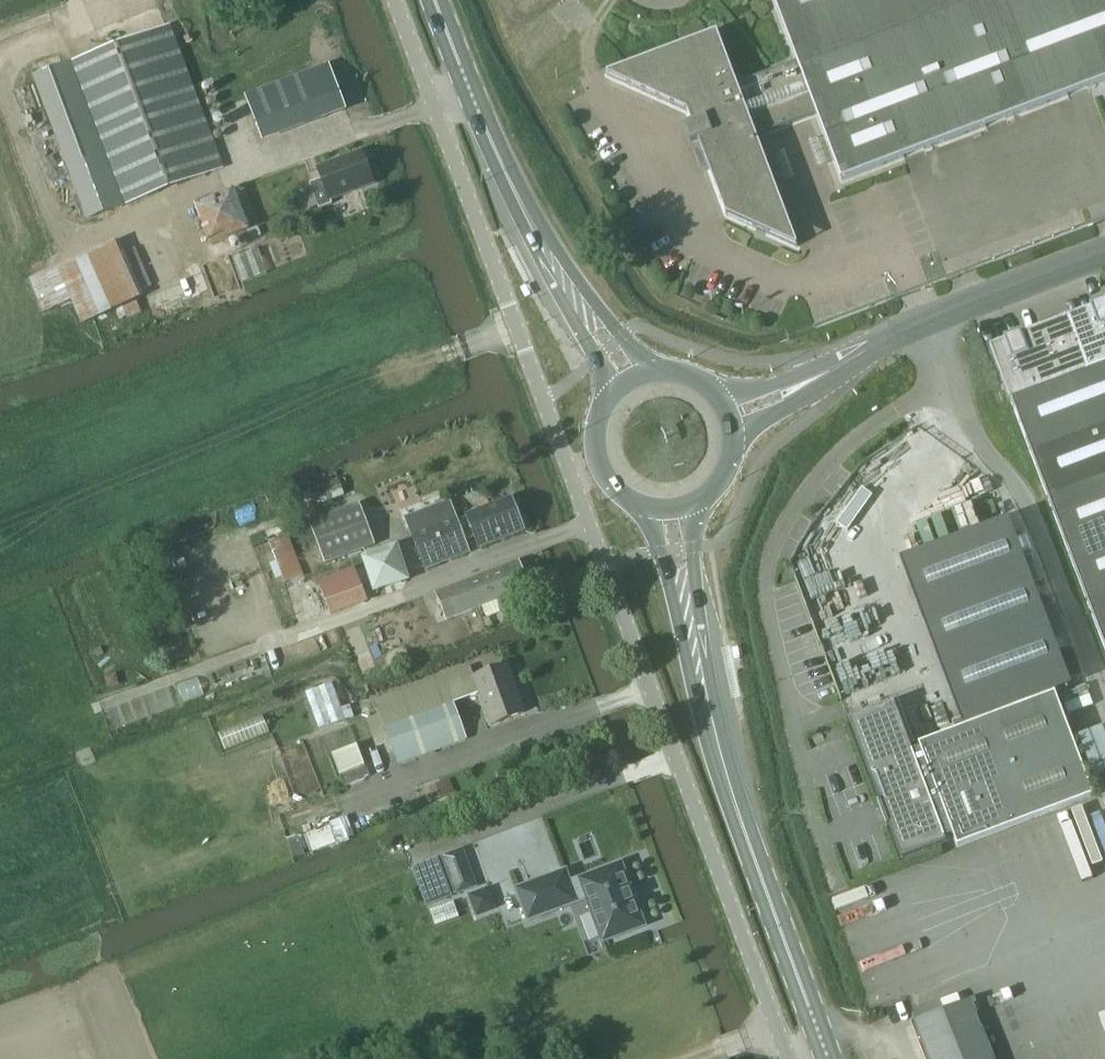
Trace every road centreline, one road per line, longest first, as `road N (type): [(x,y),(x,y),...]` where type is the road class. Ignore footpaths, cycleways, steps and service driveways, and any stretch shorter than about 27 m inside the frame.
road 1 (unclassified): [(434,105),(790,1058)]
road 2 (unclassified): [(795,716),(766,603),(779,535),(829,465),(879,421),(949,381)]
road 3 (primary): [(829,1058),(731,792),(704,694)]
road 4 (unclassified): [(1104,704),(1027,498),(986,451),(949,381)]
road 5 (primary): [(529,219),(609,398)]
road 6 (primary): [(649,507),(704,694)]
road 7 (primary): [(649,372),(529,219)]
road 8 (primary): [(704,694),(690,504)]
road 9 (unclassified): [(925,320),(1104,259)]
road 10 (primary): [(529,219),(472,90)]
road 11 (primary): [(609,398),(599,418),(600,463),(628,498),(649,507)]

